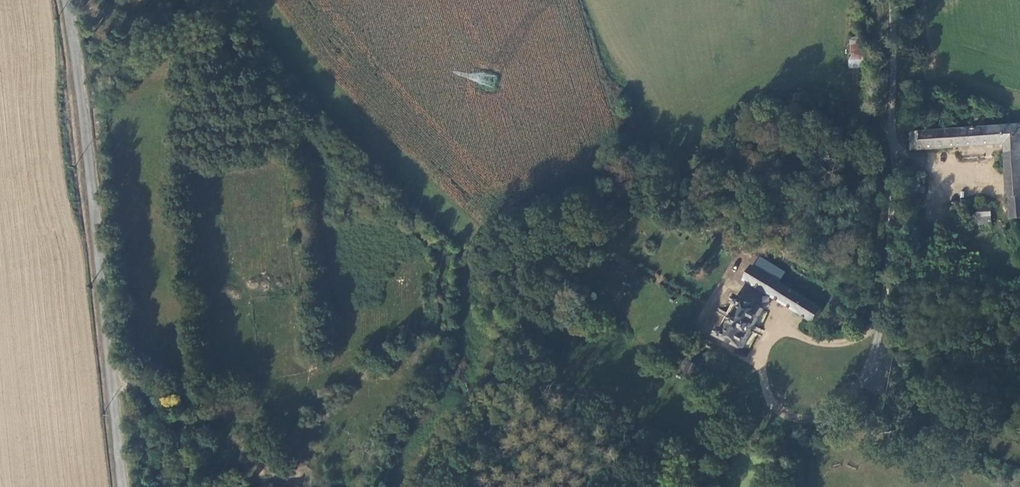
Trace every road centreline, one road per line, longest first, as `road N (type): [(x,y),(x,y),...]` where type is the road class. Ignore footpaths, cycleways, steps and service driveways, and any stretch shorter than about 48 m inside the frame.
road 1 (unclassified): [(123,486),(66,0)]
road 2 (unclassified): [(893,0),(893,137),(925,161)]

